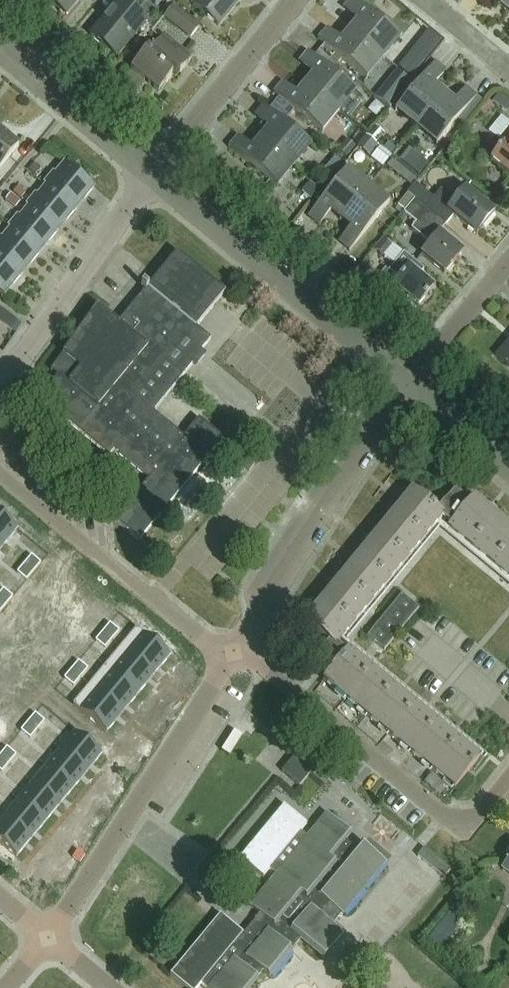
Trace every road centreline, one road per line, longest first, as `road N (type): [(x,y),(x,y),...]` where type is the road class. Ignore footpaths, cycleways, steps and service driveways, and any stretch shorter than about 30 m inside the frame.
road 1 (residential): [(231,656),(267,669),(445,821),(465,824),(508,781)]
road 2 (residential): [(51,940),(231,656)]
road 3 (unclassified): [(407,388),(157,175)]
road 4 (residential): [(231,656),(407,388)]
road 5 (residential): [(0,479),(205,645),(231,656)]
road 6 (residential): [(0,387),(157,175)]
road 7 (residential): [(157,175),(296,0)]
road 8 (unclassified): [(157,175),(0,56)]
road 9 (residential): [(407,388),(508,266)]
road 10 (unclassified): [(508,472),(407,388)]

